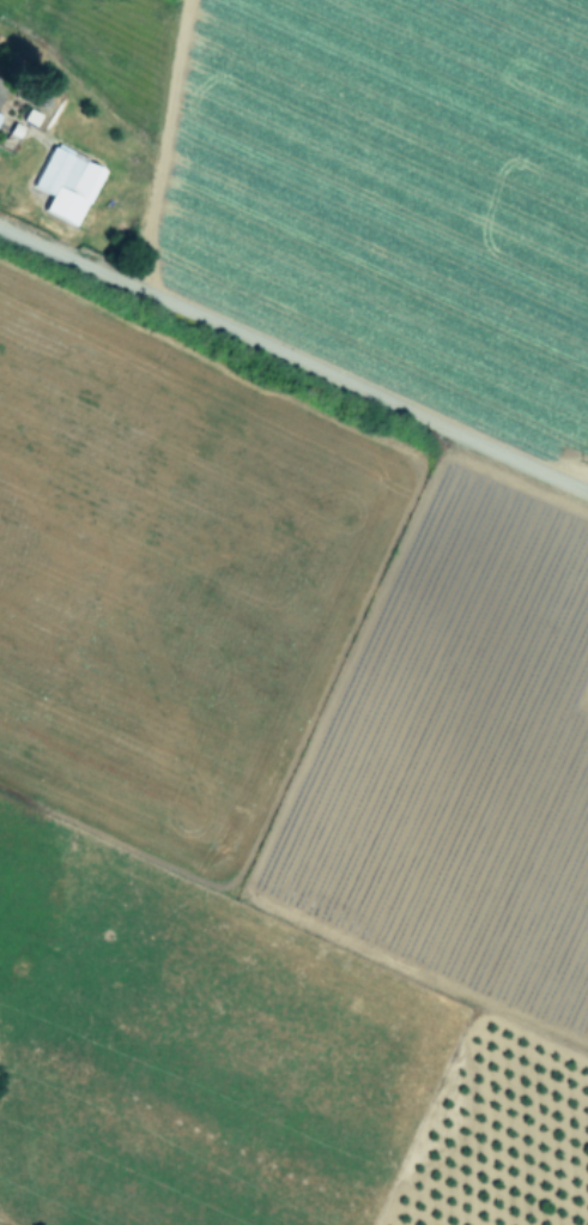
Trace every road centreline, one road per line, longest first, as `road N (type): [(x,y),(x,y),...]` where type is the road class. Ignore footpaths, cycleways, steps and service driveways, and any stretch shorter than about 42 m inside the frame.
road 1 (residential): [(0,230),(587,495)]

